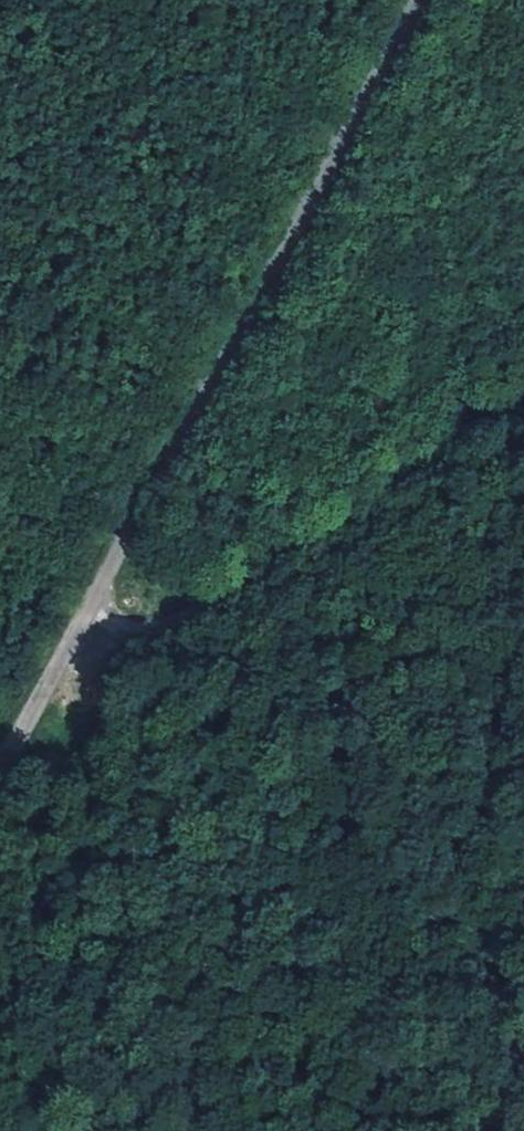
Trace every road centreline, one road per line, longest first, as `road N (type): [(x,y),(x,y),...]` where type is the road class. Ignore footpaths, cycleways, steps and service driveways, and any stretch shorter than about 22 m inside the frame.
road 1 (track): [(0,758),(412,0)]
road 2 (track): [(79,611),(145,626),(193,613),(523,401)]

